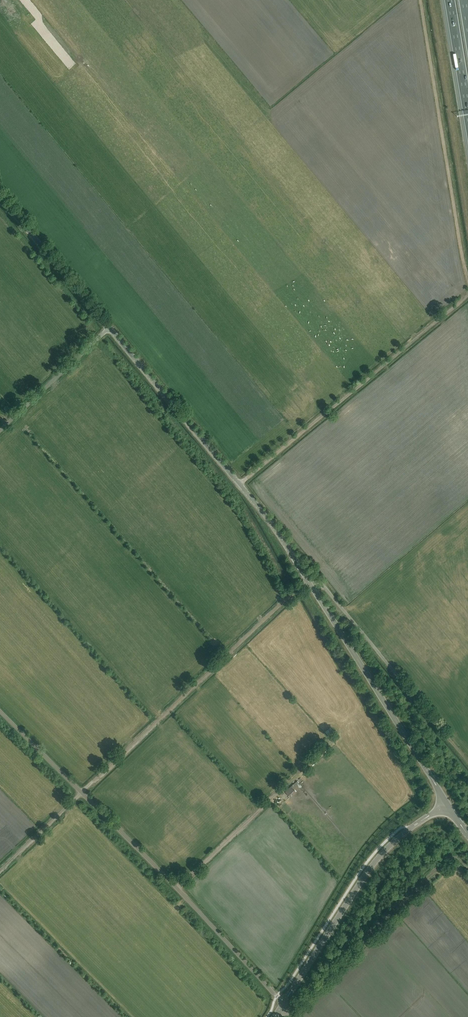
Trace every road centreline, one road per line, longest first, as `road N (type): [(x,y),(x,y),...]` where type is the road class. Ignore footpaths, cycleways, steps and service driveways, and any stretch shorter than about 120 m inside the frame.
road 1 (unclassified): [(447,803),(279,537),(109,327)]
road 2 (track): [(0,870),(308,580)]
road 3 (unclassified): [(283,1003),(0,710)]
road 4 (track): [(467,294),(239,485)]
road 5 (track): [(467,279),(420,0)]
road 6 (tertiary): [(283,1003),(384,851),(447,803)]
road 7 (track): [(467,869),(448,859),(289,1009)]
road 8 (track): [(178,888),(332,740)]
road 9 (unclassified): [(109,327),(0,196)]
road 10 (unclassified): [(0,430),(109,327)]

